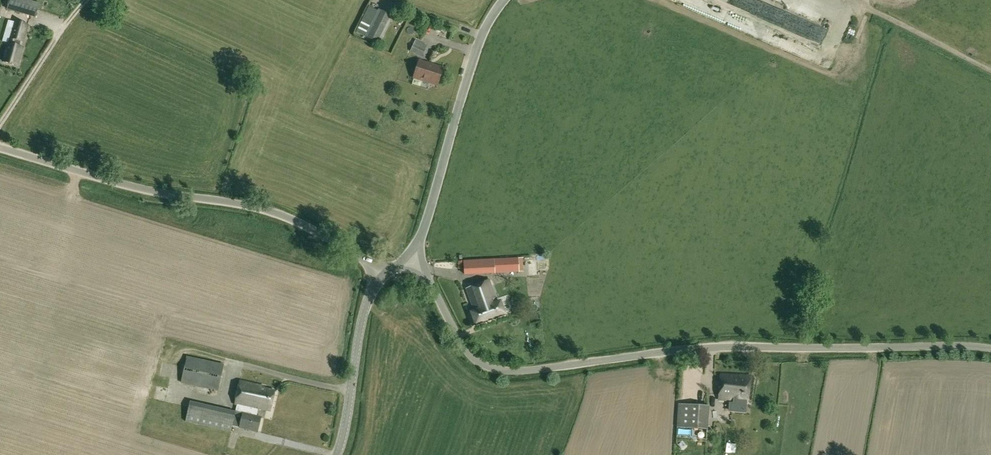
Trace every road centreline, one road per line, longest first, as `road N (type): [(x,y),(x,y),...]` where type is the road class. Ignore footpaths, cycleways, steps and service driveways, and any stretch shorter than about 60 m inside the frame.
road 1 (unclassified): [(990,349),(698,348),(502,371),(471,355),(428,281)]
road 2 (unclassified): [(383,275),(283,215),(120,183),(0,148)]
road 3 (tertiary): [(419,241),(483,28),(502,0)]
road 4 (tertiary): [(335,454),(362,315),(383,275)]
road 5 (track): [(990,71),(853,1)]
road 6 (unclassified): [(0,121),(85,0)]

